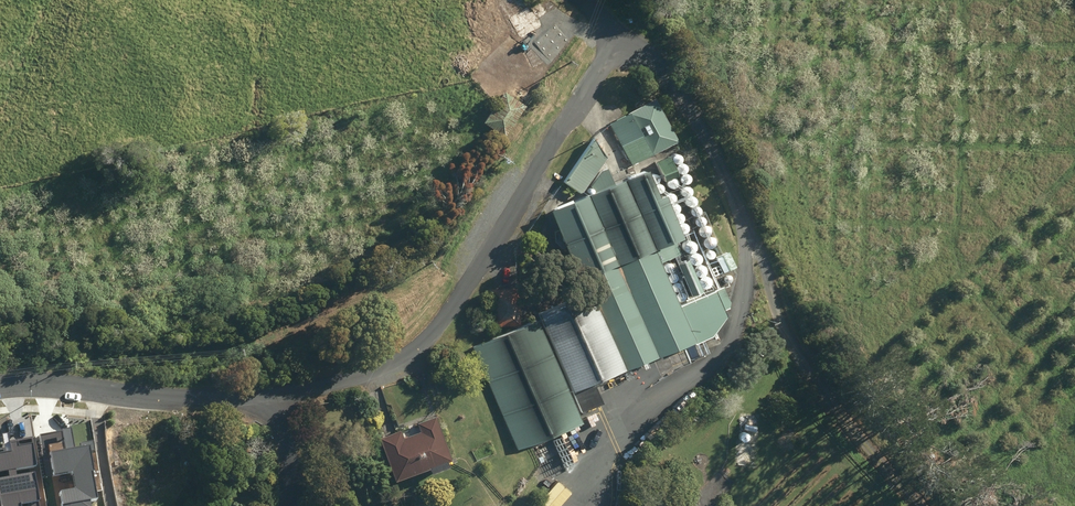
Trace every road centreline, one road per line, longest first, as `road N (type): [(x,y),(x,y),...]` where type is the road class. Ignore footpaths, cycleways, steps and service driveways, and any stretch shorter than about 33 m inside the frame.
road 1 (residential): [(0,386),(185,398),(273,394),(379,371),(422,346),(448,318),(606,48),(605,19),(591,0)]
road 2 (track): [(591,505),(598,473),(624,426),(718,359),(738,324),(744,271),(740,208),(670,82),(609,37)]
road 3 (track): [(740,208),(806,367),(922,505)]

